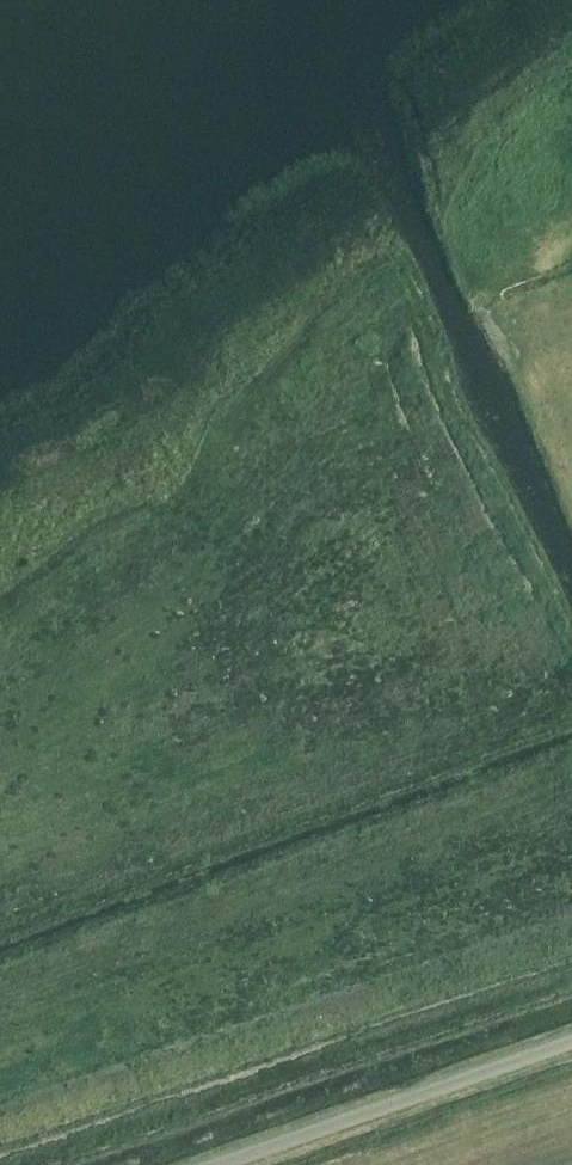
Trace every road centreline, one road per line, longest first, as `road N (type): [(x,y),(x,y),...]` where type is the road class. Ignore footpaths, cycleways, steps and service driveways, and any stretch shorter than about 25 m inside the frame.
road 1 (unclassified): [(571,1041),(217,1164)]

